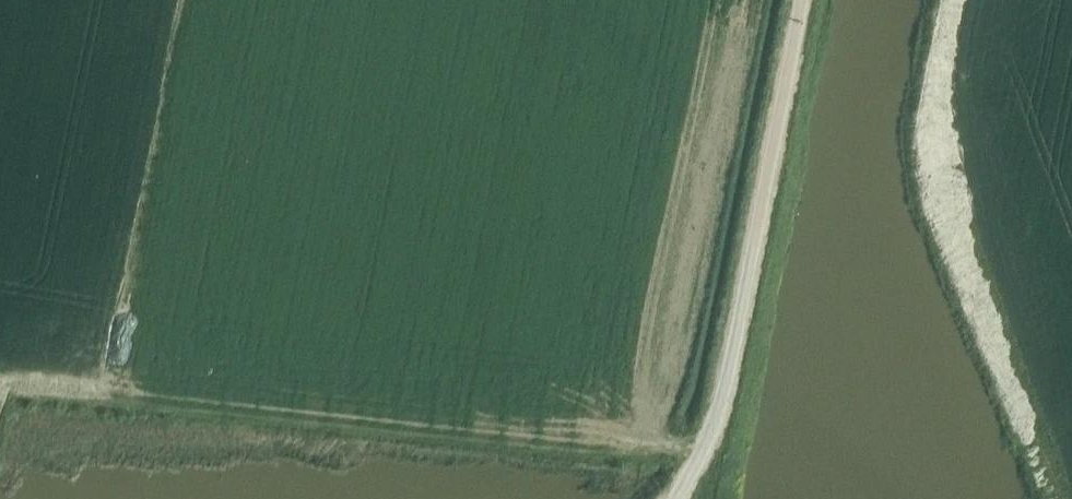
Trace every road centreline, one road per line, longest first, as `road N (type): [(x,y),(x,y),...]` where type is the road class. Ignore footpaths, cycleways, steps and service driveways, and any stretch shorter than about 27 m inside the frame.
road 1 (unclassified): [(679,498),(709,434),(797,0)]

